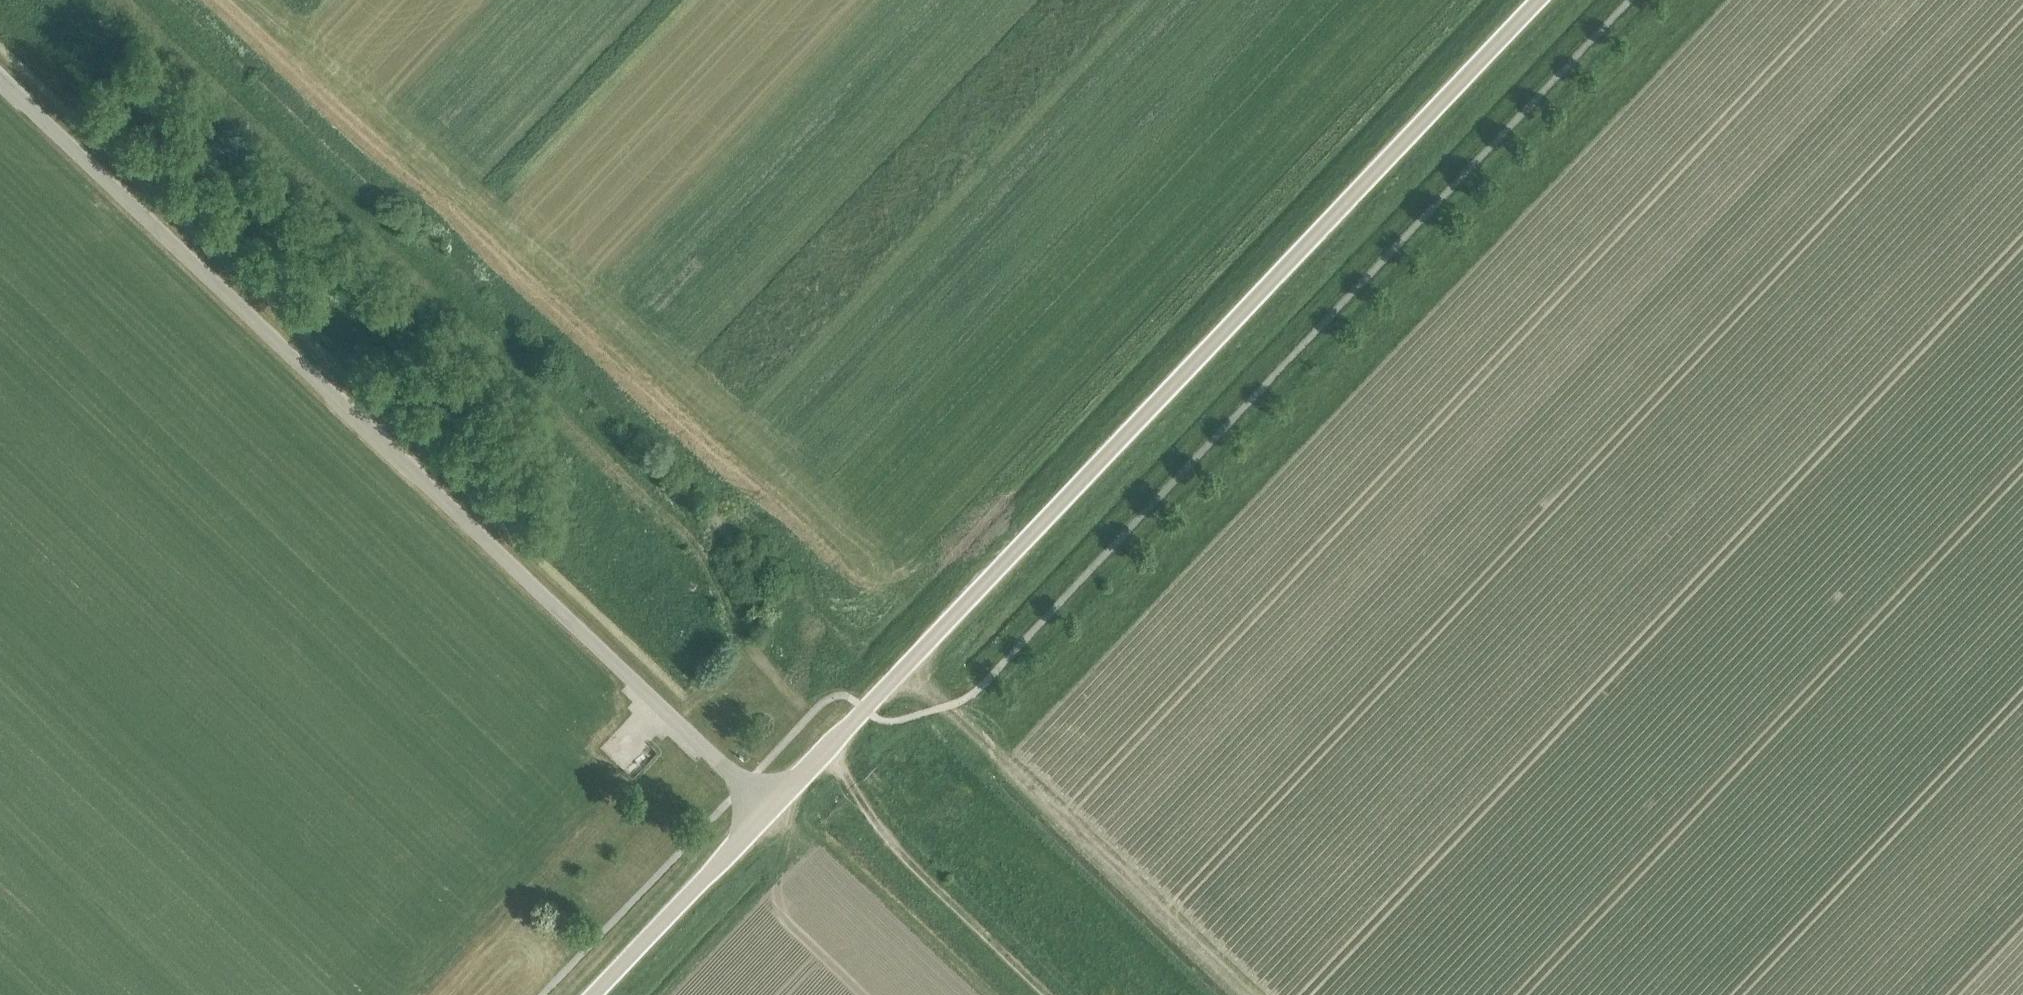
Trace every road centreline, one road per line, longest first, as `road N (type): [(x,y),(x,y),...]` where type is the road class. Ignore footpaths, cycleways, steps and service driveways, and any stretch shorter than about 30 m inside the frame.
road 1 (tertiary): [(595,994),(1536,0)]
road 2 (track): [(135,0),(695,536),(740,638),(809,717)]
road 3 (track): [(809,717),(895,848),(1051,994)]

